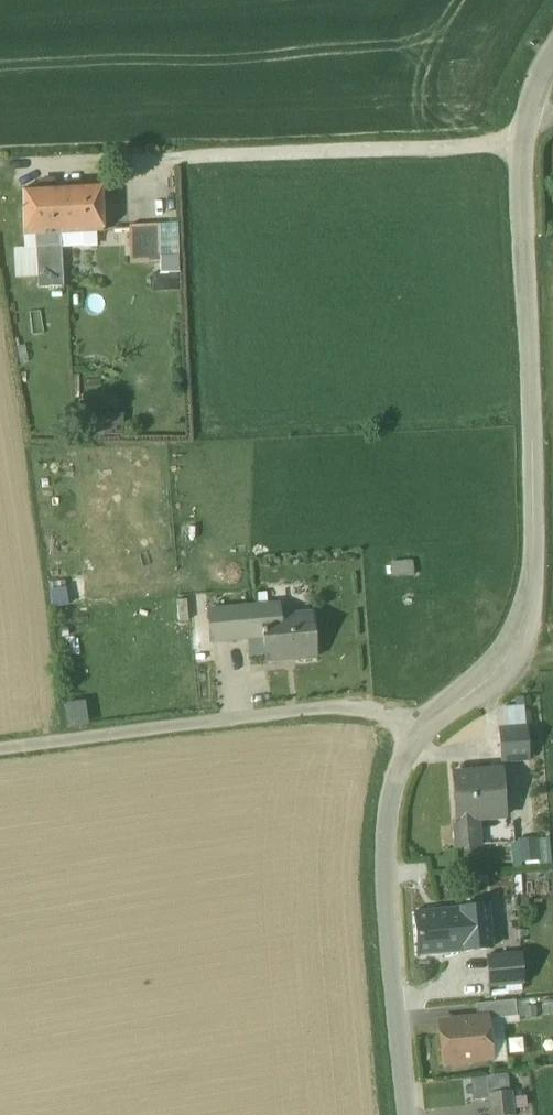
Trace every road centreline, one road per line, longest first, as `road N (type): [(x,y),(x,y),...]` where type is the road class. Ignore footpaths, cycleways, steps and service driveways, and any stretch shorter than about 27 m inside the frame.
road 1 (residential): [(423,729),(500,669),(522,630),(539,563),(520,150),(552,57)]
road 2 (unclassified): [(423,729),(348,708),(0,750)]
road 3 (residential): [(411,1114),(387,832),(394,781),(423,729)]

